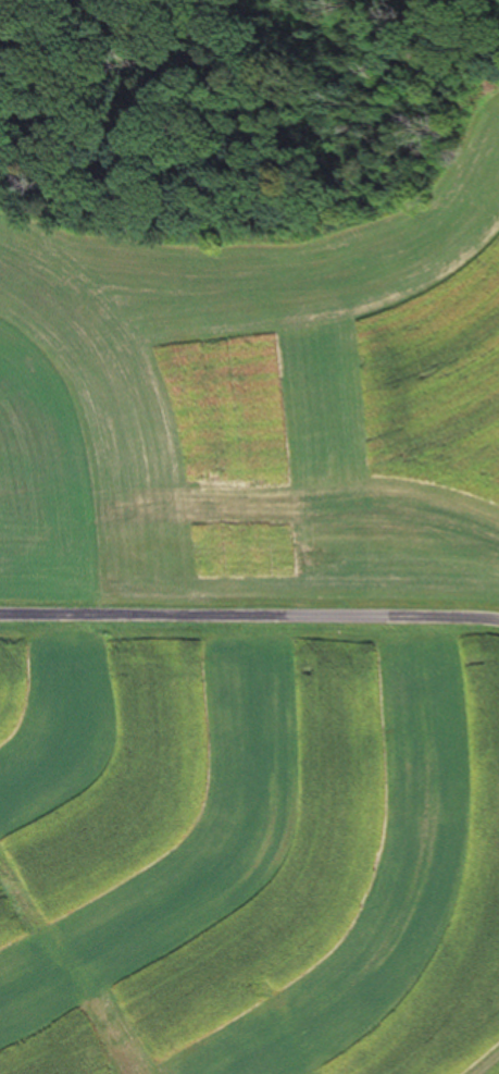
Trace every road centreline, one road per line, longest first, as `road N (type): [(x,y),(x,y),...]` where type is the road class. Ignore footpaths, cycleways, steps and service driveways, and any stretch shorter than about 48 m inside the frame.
road 1 (residential): [(498,620),(0,621)]

